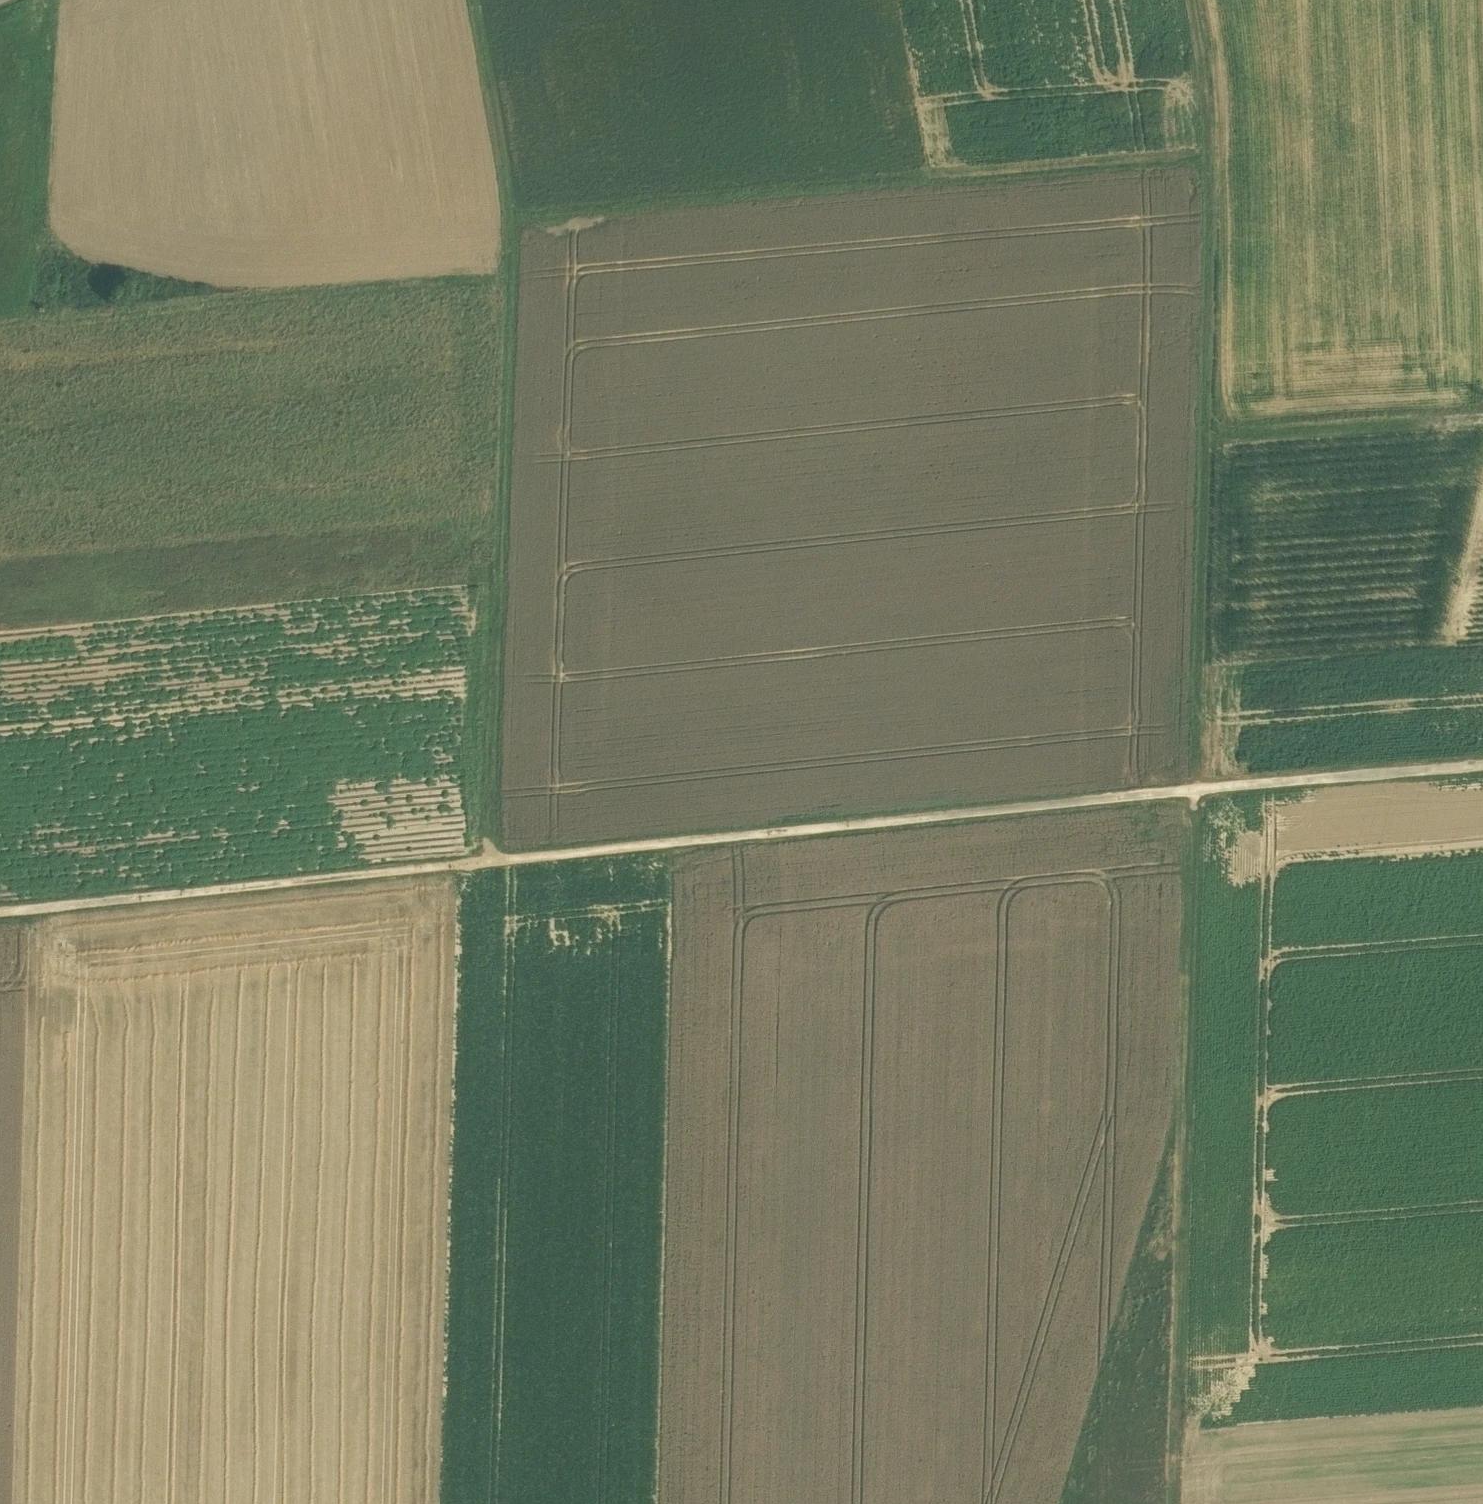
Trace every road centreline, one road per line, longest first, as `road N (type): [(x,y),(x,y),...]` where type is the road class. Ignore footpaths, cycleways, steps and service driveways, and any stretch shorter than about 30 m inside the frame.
road 1 (track): [(1220,438),(1227,153),(528,214),(487,862)]
road 2 (track): [(1482,768),(0,912)]
road 3 (track): [(1181,1503),(1201,792),(1220,438),(1482,419)]
road 4 (track): [(528,214),(489,0)]
road 5 (track): [(1207,0),(1227,153)]

